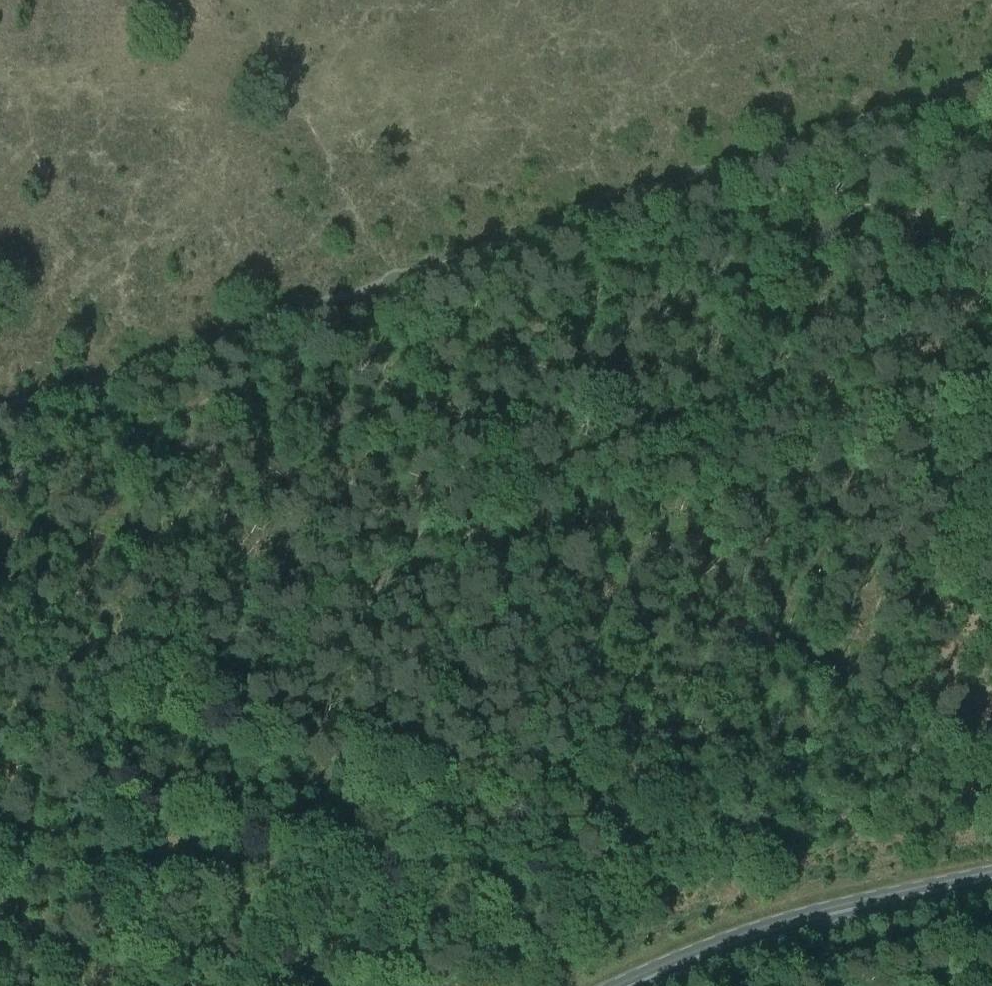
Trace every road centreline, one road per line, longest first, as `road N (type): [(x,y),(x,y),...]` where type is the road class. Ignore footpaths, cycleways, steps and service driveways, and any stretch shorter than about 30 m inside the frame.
road 1 (track): [(0,411),(991,74)]
road 2 (primary): [(628,985),(767,931),(991,879)]

